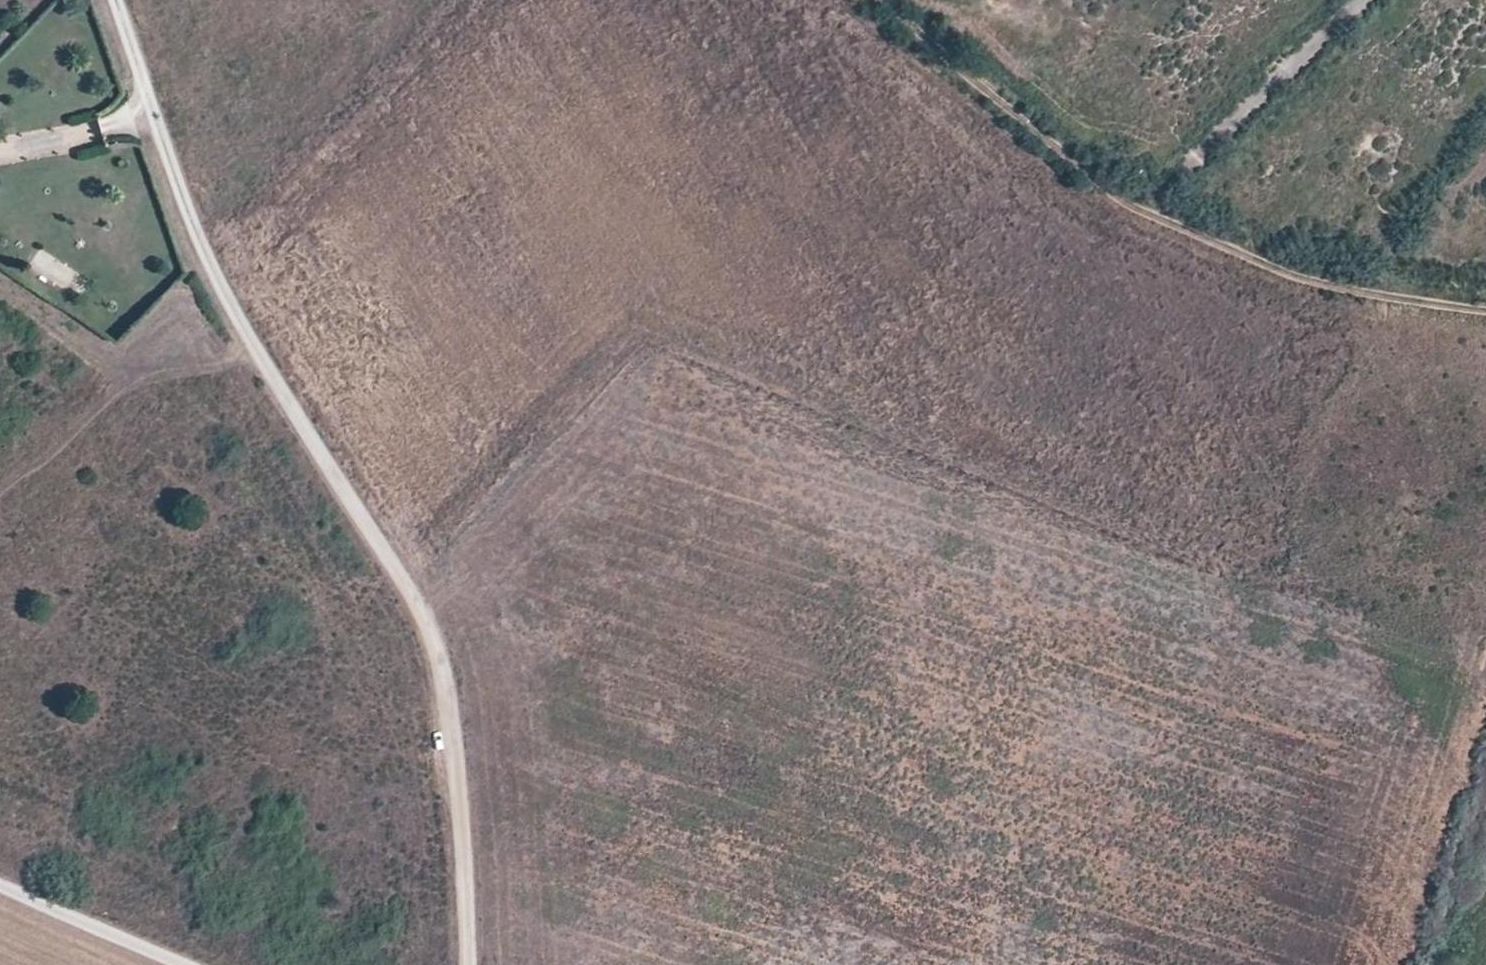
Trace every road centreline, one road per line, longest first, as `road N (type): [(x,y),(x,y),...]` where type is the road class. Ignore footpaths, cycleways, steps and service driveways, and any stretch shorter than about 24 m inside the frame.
road 1 (track): [(113,0),(217,285),(442,644),(460,734),(467,964)]
road 2 (track): [(1485,305),(1328,280),(1188,229),(1064,149),(892,0)]
road 3 (track): [(0,883),(180,964)]
road 4 (track): [(1485,799),(1432,964)]

